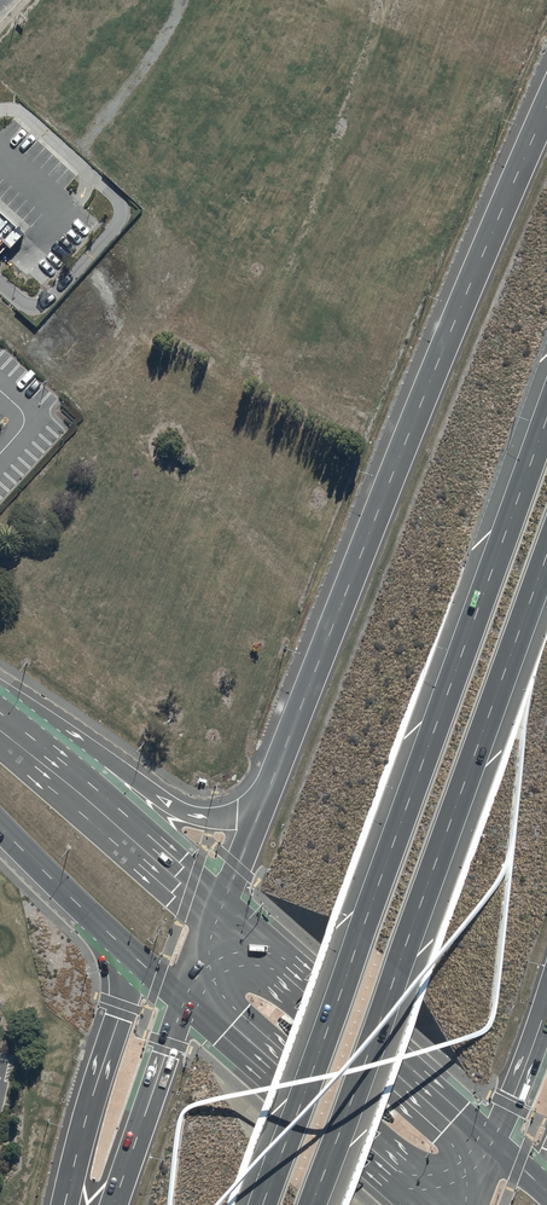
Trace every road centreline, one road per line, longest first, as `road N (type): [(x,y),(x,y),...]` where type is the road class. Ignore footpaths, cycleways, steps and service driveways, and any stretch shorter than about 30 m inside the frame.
road 1 (trunk): [(262,1204),(546,416)]
road 2 (trunk): [(264,800),(546,109)]
road 3 (trunk): [(546,556),(313,1204)]
road 4 (track): [(375,0),(372,40),(258,344)]
road 5 (primary): [(222,901),(493,1144)]
road 6 (trunk): [(0,690),(187,814),(237,816),(264,800)]
road 7 (primary): [(417,1204),(187,1003)]
road 8 (primary): [(0,711),(222,901)]
road 9 (trunk): [(65,1204),(121,1005),(116,941)]
road 10 (trunk): [(116,1204),(187,1003)]
road 11 (track): [(185,0),(132,86),(91,133)]
road 12 (primary): [(116,941),(0,826)]
road 13 (trunk): [(546,1010),(493,1144)]

